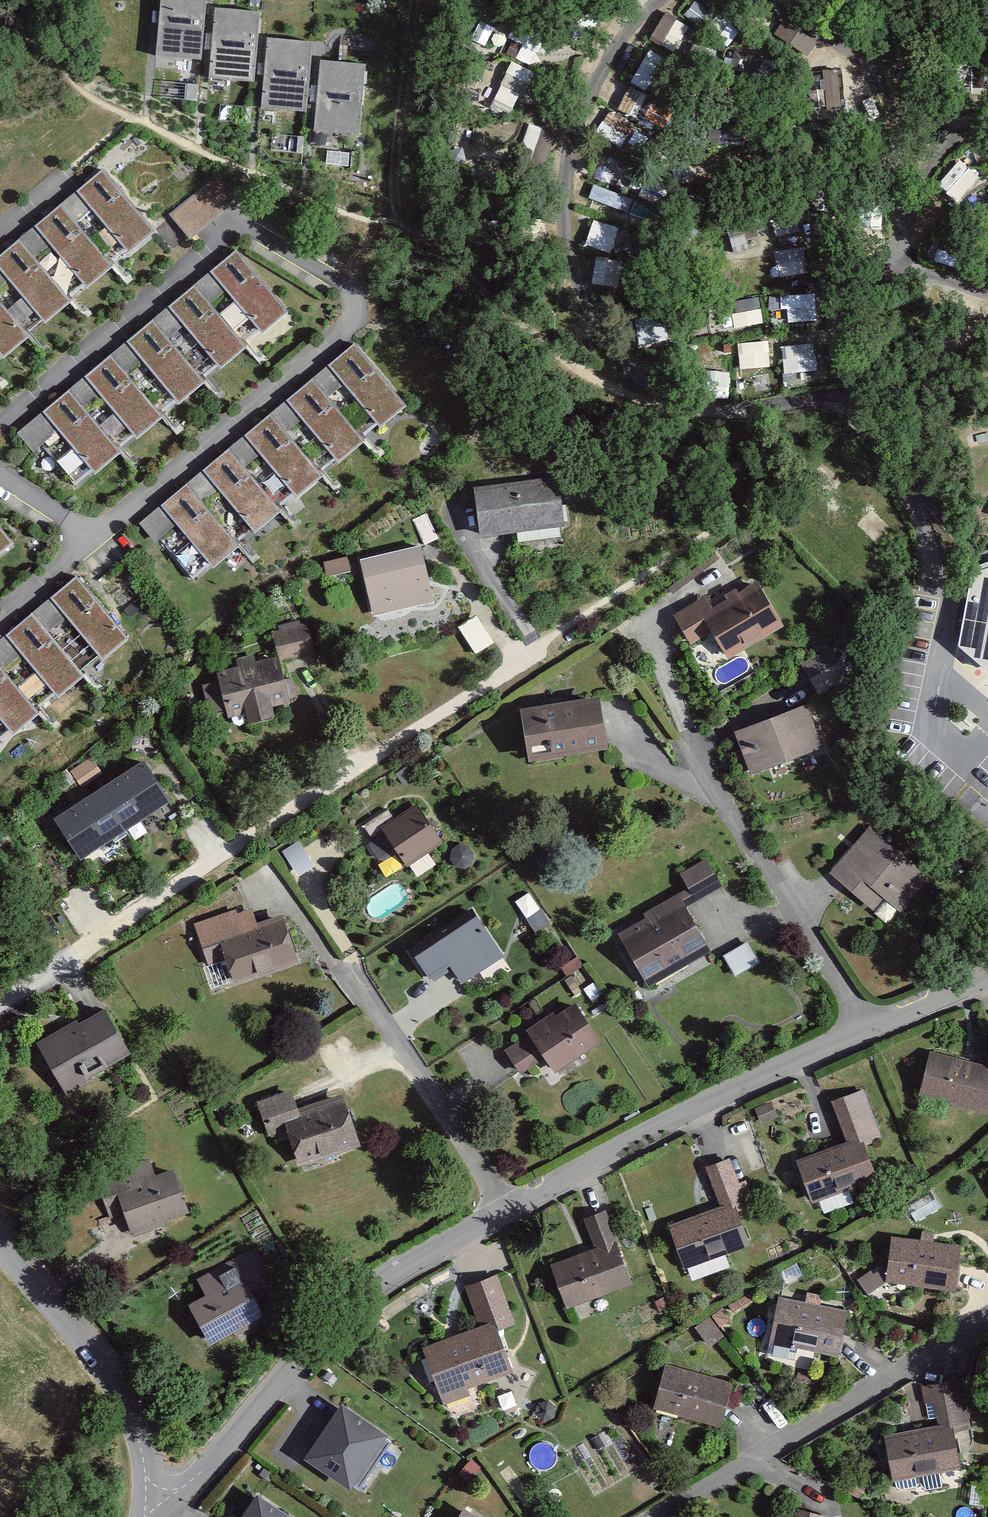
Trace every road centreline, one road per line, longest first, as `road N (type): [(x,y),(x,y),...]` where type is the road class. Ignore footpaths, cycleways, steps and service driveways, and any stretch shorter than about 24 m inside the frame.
road 1 (residential): [(0,441),(255,233),(354,286),(355,334),(100,543)]
road 2 (residential): [(509,1213),(398,1272),(316,1339),(166,1516)]
road 3 (residential): [(868,1034),(705,1108),(509,1213)]
road 4 (residential): [(987,1321),(655,1516)]
road 5 (residential): [(868,1034),(683,739)]
road 6 (residential): [(0,1234),(115,1386),(135,1439),(138,1516)]
road 7 (residential): [(509,1213),(350,981)]
road 8 (residential): [(100,543),(0,632)]
road 9 (residential): [(987,979),(868,1034)]

